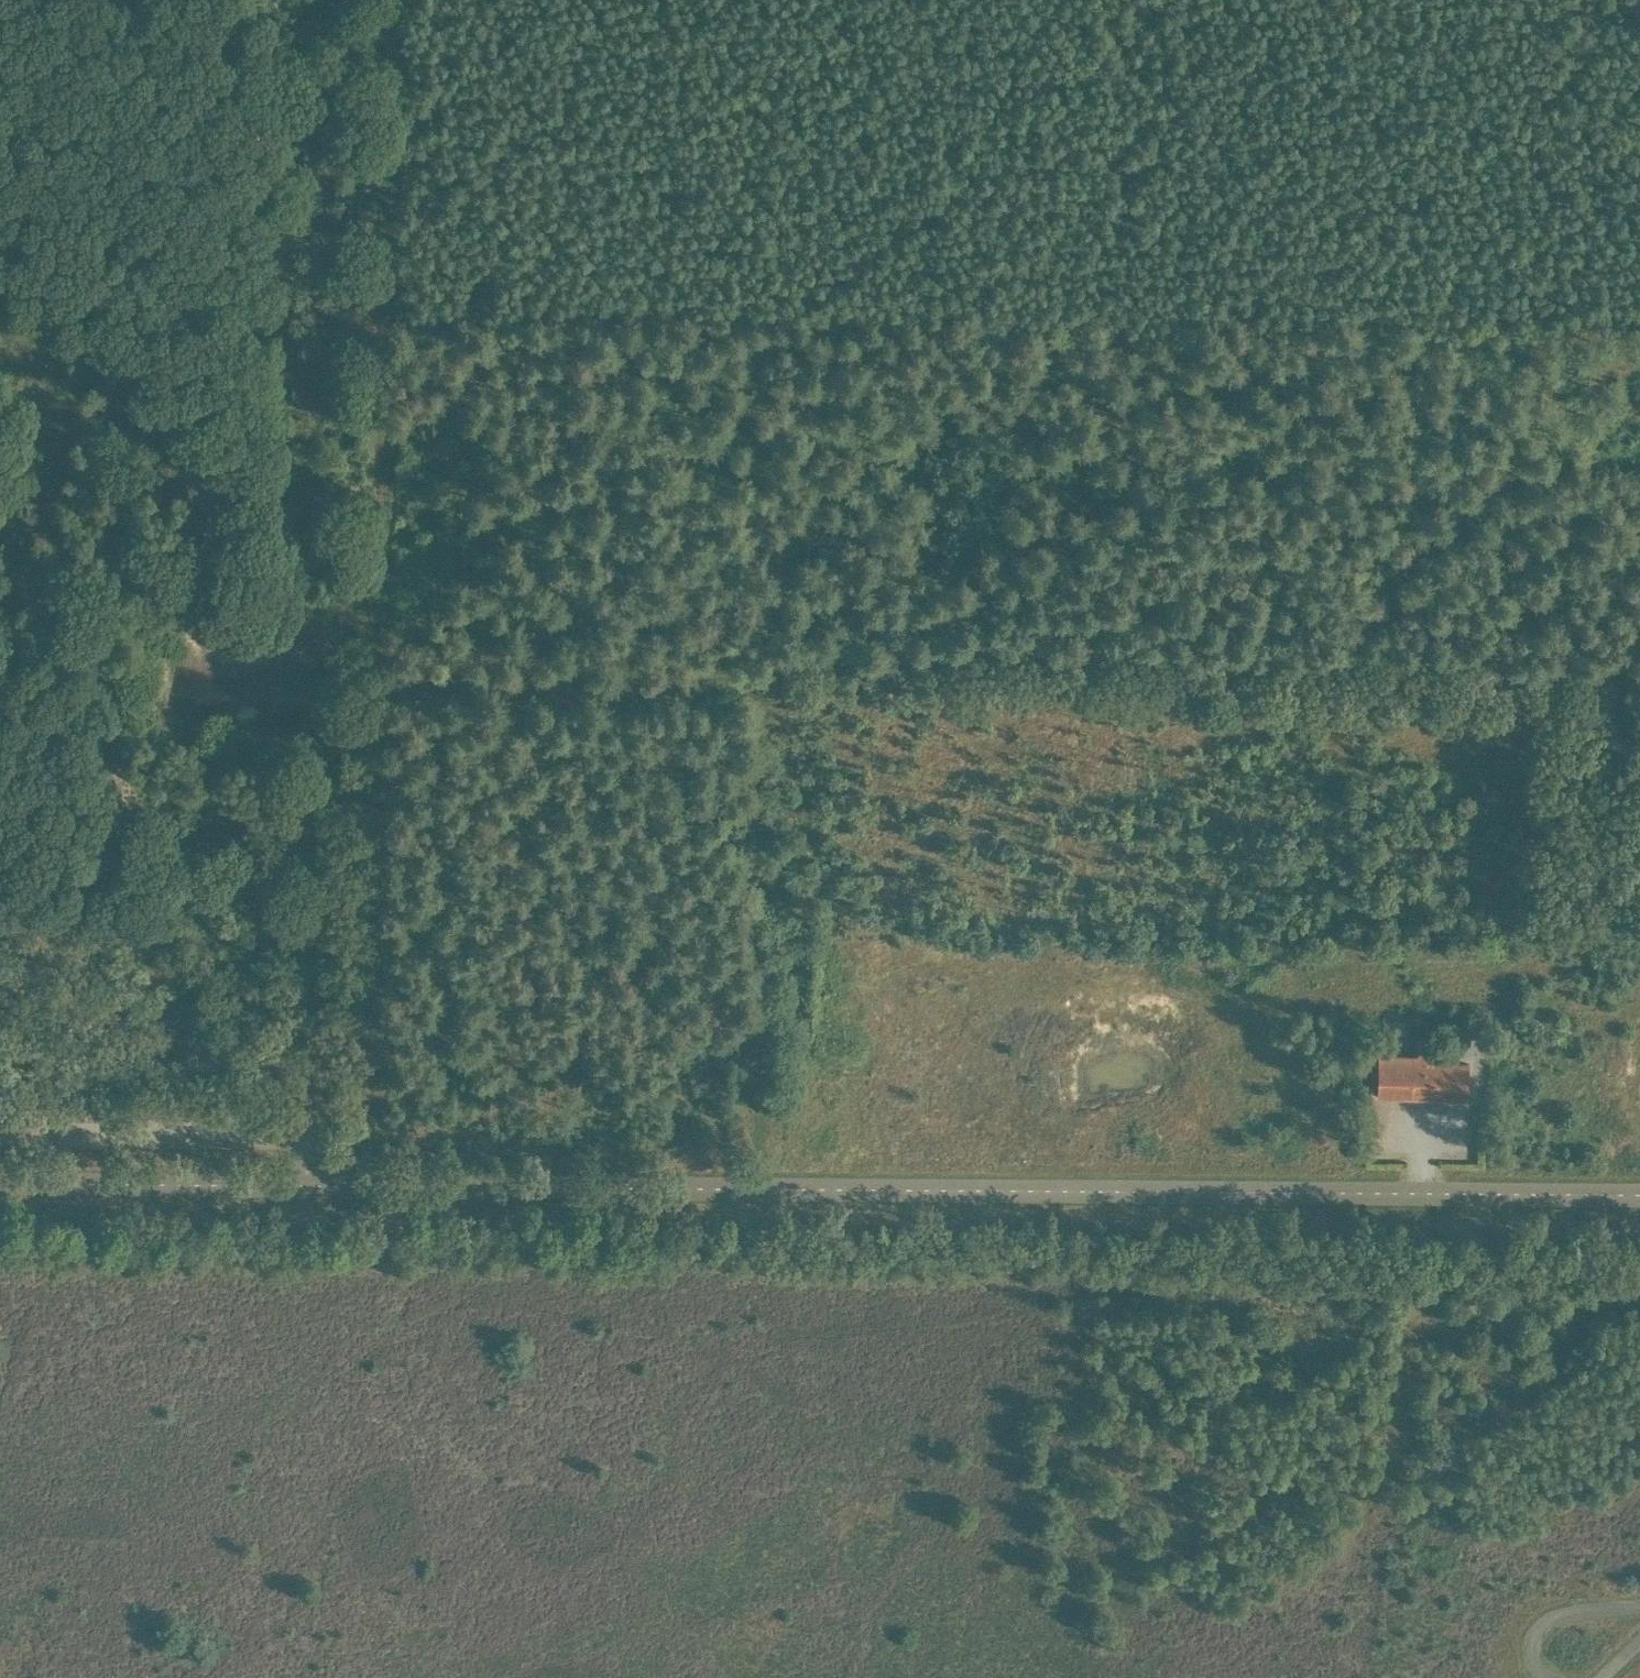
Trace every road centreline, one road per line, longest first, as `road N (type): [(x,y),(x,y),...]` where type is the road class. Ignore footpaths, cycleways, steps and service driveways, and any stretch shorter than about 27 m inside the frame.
road 1 (unclassified): [(1639,1194),(0,1186)]

